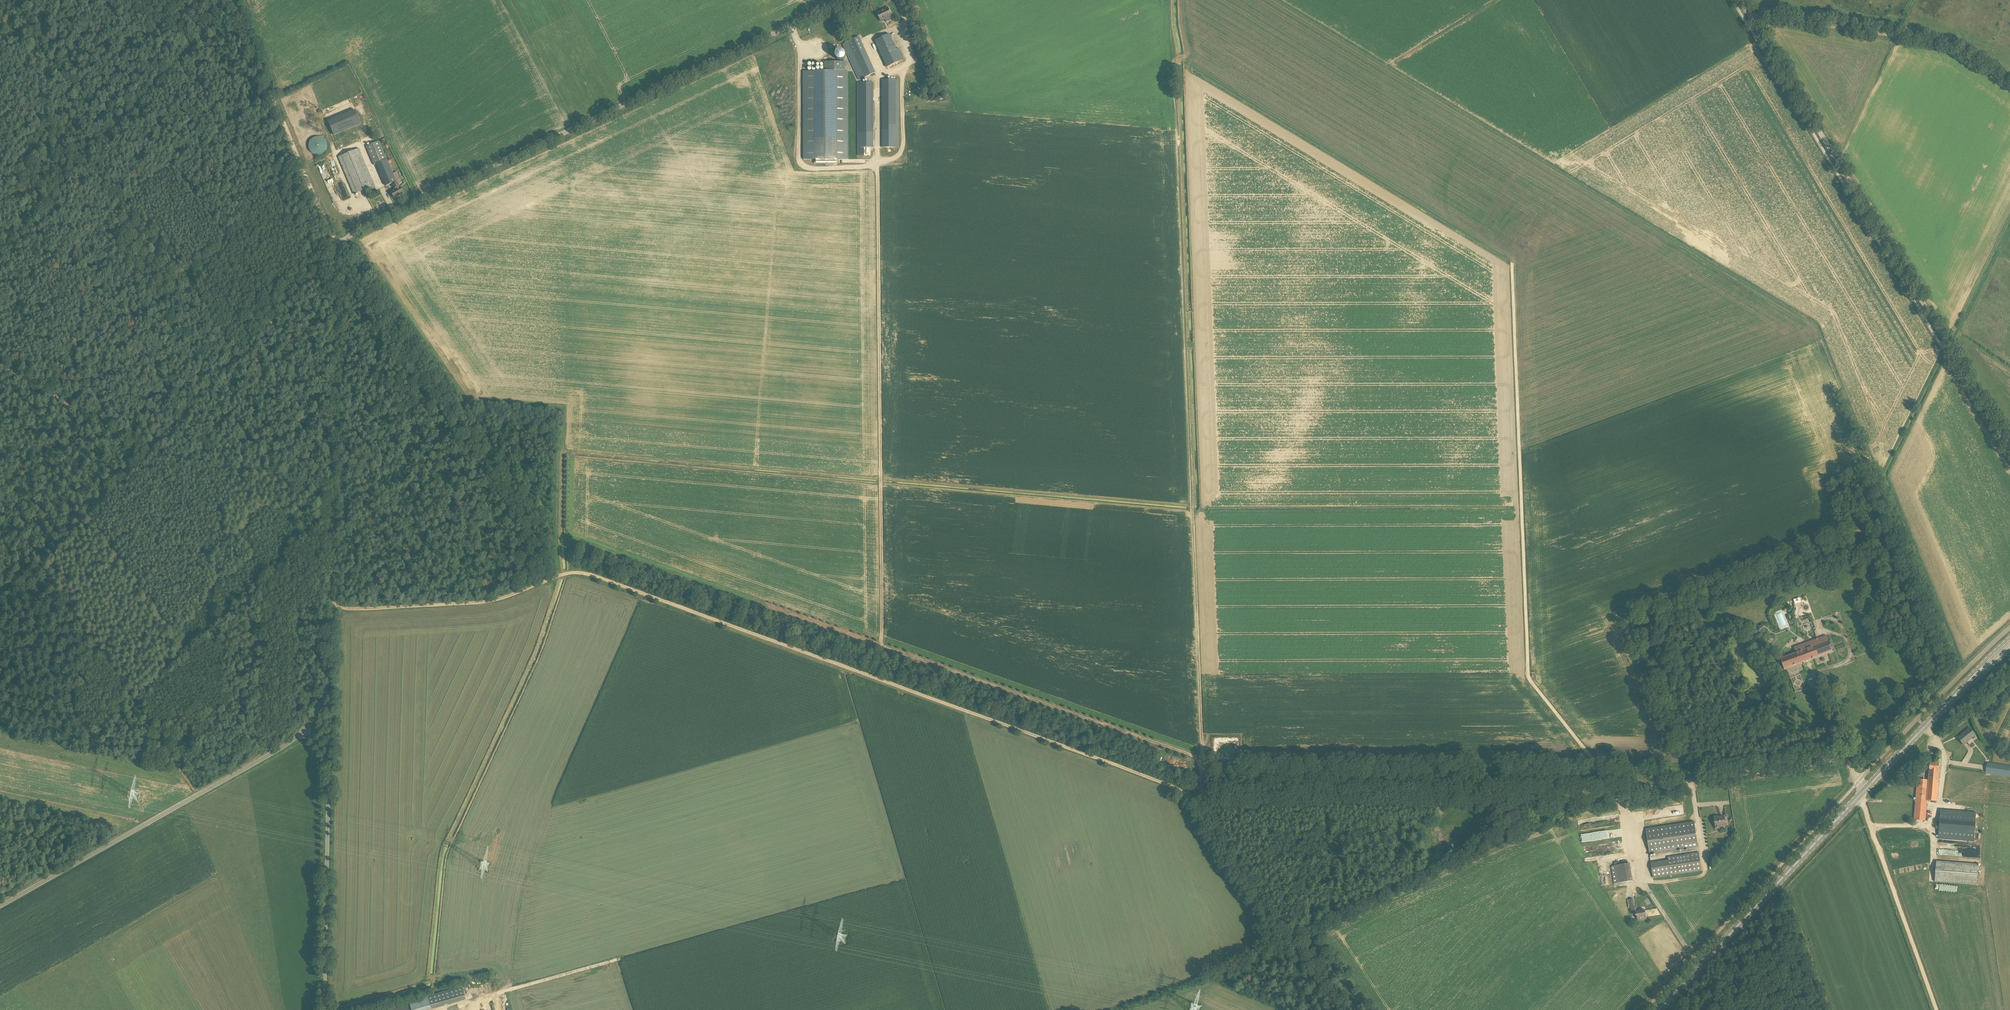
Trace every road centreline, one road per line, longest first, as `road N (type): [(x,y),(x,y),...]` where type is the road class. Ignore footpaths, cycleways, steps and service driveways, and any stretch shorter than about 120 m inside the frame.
road 1 (unclassified): [(305,732),(329,677),(344,241),(849,0)]
road 2 (track): [(331,608),(485,602),(579,572),(1191,797)]
road 3 (track): [(1183,57),(1174,65),(1202,758)]
road 4 (track): [(1191,797),(1616,791),(1845,757),(1859,782)]
road 5 (track): [(1512,263),(1528,676),(1616,791)]
road 6 (track): [(877,158),(882,647),(874,678)]
road 7 (unclassified): [(1753,20),(2009,447)]
road 8 (unclassified): [(0,907),(305,732)]
road 9 (track): [(0,250),(233,4)]
road 10 (track): [(1202,758),(882,647)]
road 11 (primary): [(1659,1009),(1861,794)]
road 12 (unclassified): [(325,1009),(329,776),(305,732)]
road 13 (unclassified): [(2009,85),(1917,39),(1753,20)]
road 14 (track): [(341,247),(233,4)]
road 15 (track): [(337,281),(310,282),(150,450)]
road 16 (track): [(1191,797),(1332,1009)]
road 17 (track): [(1861,794),(1936,1009)]
road 18 (unclassified): [(1861,794),(1859,782),(2009,628)]
road 19 (track): [(150,450),(270,476),(332,504)]
road 20 (track): [(150,450),(0,364)]
road 21 (track): [(150,450),(38,565)]
road 22 (primary): [(1861,794),(1967,684)]
road 23 (track): [(488,998),(615,961)]
road 24 (track): [(1496,0),(1390,64)]

